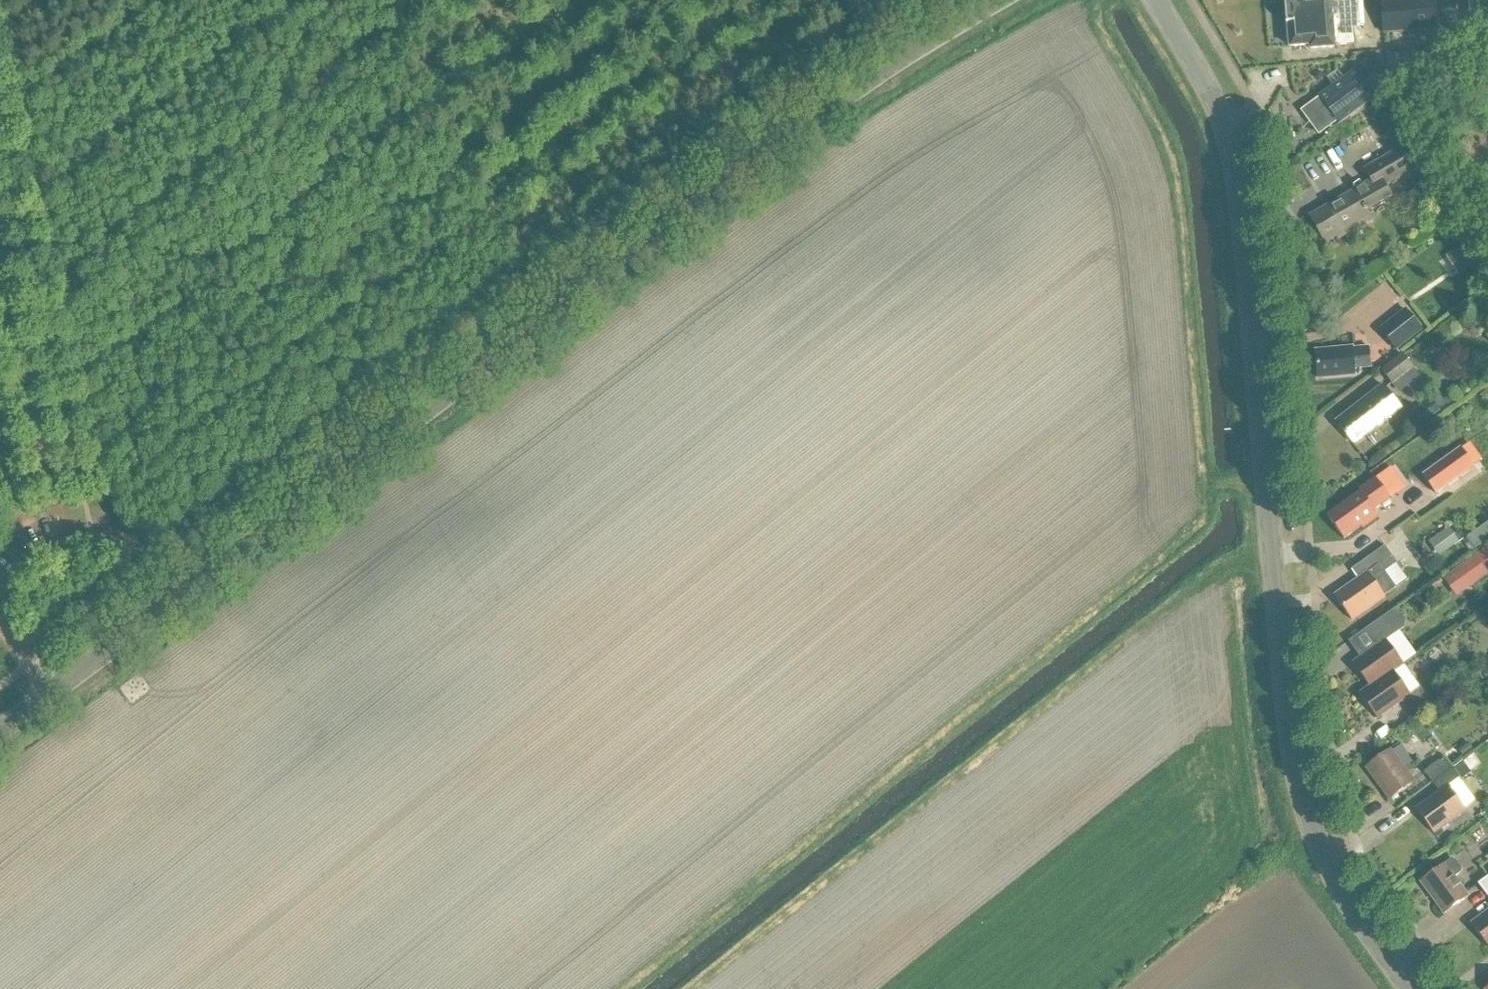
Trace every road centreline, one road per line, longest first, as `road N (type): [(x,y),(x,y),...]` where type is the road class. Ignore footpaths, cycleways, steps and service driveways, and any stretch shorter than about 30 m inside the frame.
road 1 (tertiary): [(51,693),(853,92),(1000,0)]
road 2 (tertiary): [(1410,988),(1318,853),(1299,787),(1230,133),(1155,0)]
road 3 (unclassified): [(51,693),(9,636),(8,600),(29,564),(59,547),(92,545),(125,559)]

